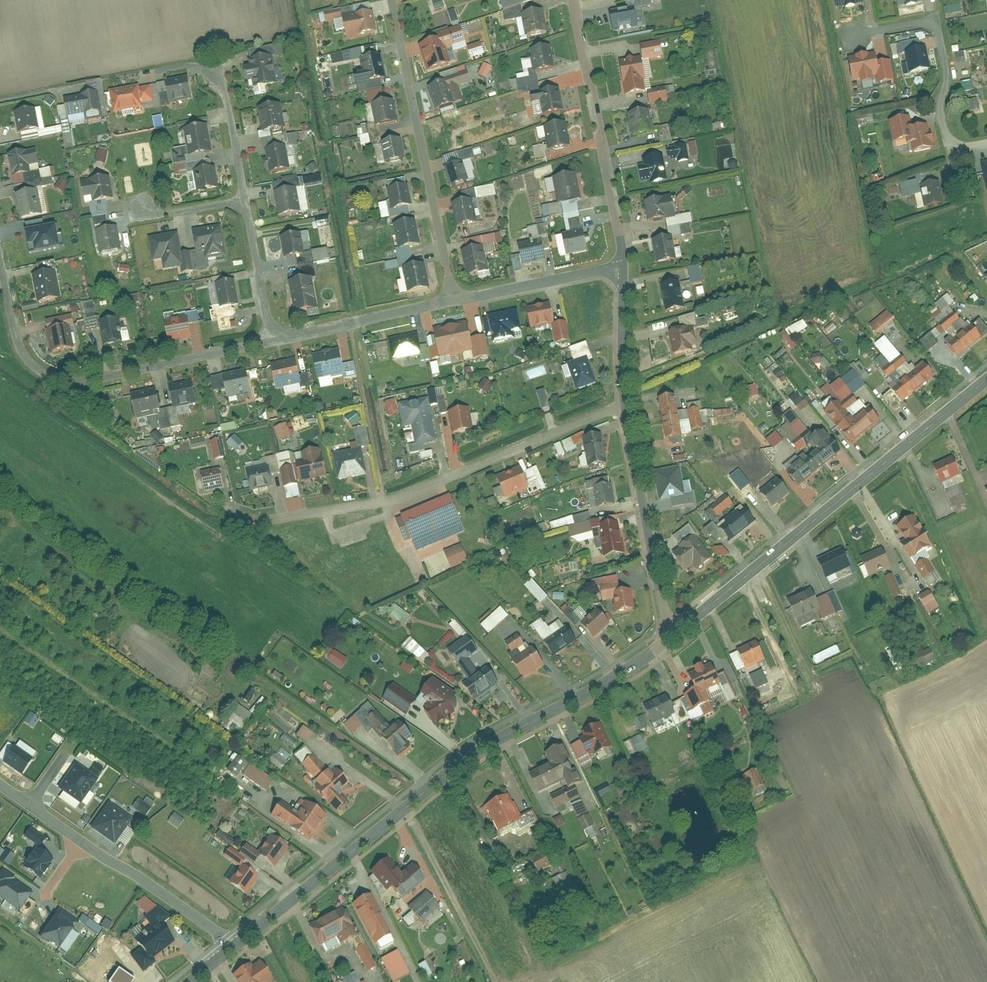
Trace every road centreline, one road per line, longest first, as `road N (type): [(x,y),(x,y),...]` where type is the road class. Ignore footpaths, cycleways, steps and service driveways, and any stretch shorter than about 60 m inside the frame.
road 1 (residential): [(234,949),(464,763),(593,693),(677,631)]
road 2 (residential): [(224,471),(236,514),(254,524),(397,500),(623,408)]
road 3 (residential): [(677,631),(986,380)]
road 4 (residential): [(457,302),(396,0)]
road 5 (residential): [(622,270),(572,0)]
road 6 (residential): [(273,340),(83,380),(28,363)]
road 7 (residential): [(851,36),(936,26),(948,136),(960,147),(986,145)]
road 8 (residential): [(677,631),(662,600),(623,408)]
road 9 (residential): [(457,302),(273,340)]
road 10 (residential): [(84,843),(234,949)]
road 11 (residential): [(622,270),(457,302)]
road 12 (residential): [(246,194),(273,340)]
road 13 (residential): [(623,408),(622,270)]

